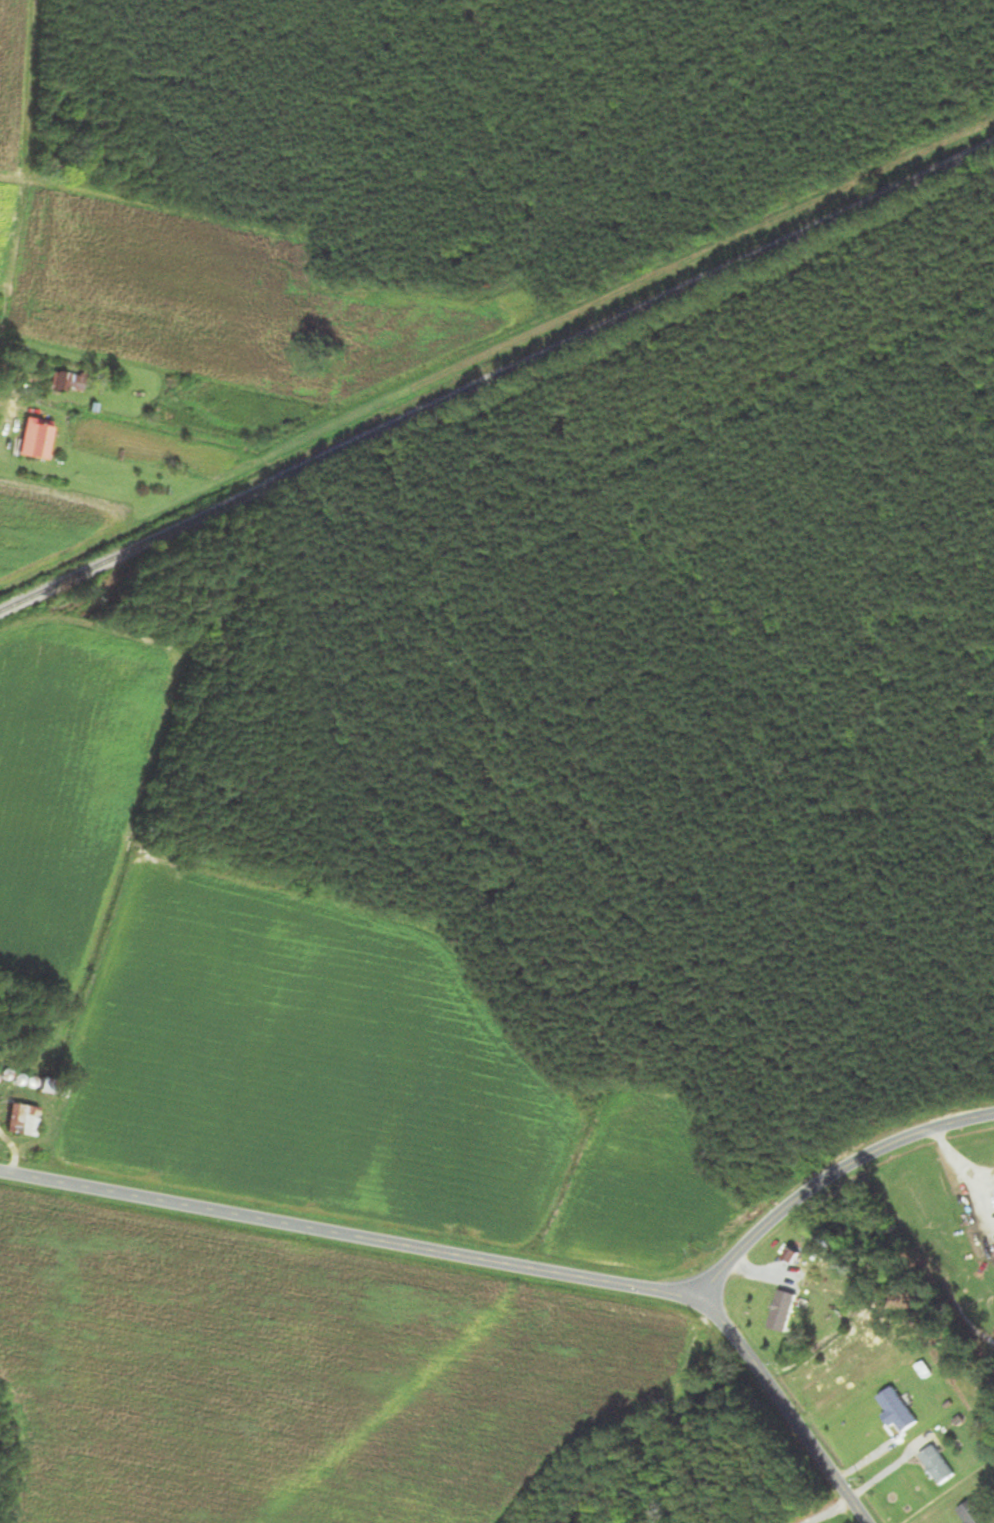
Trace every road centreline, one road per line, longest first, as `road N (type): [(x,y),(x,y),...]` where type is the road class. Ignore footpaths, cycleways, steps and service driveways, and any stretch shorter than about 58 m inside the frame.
road 1 (residential): [(870,1522),(735,1333),(698,1298),(0,1170)]
road 2 (residential): [(698,1298),(824,1181),(888,1145),(993,1115)]

